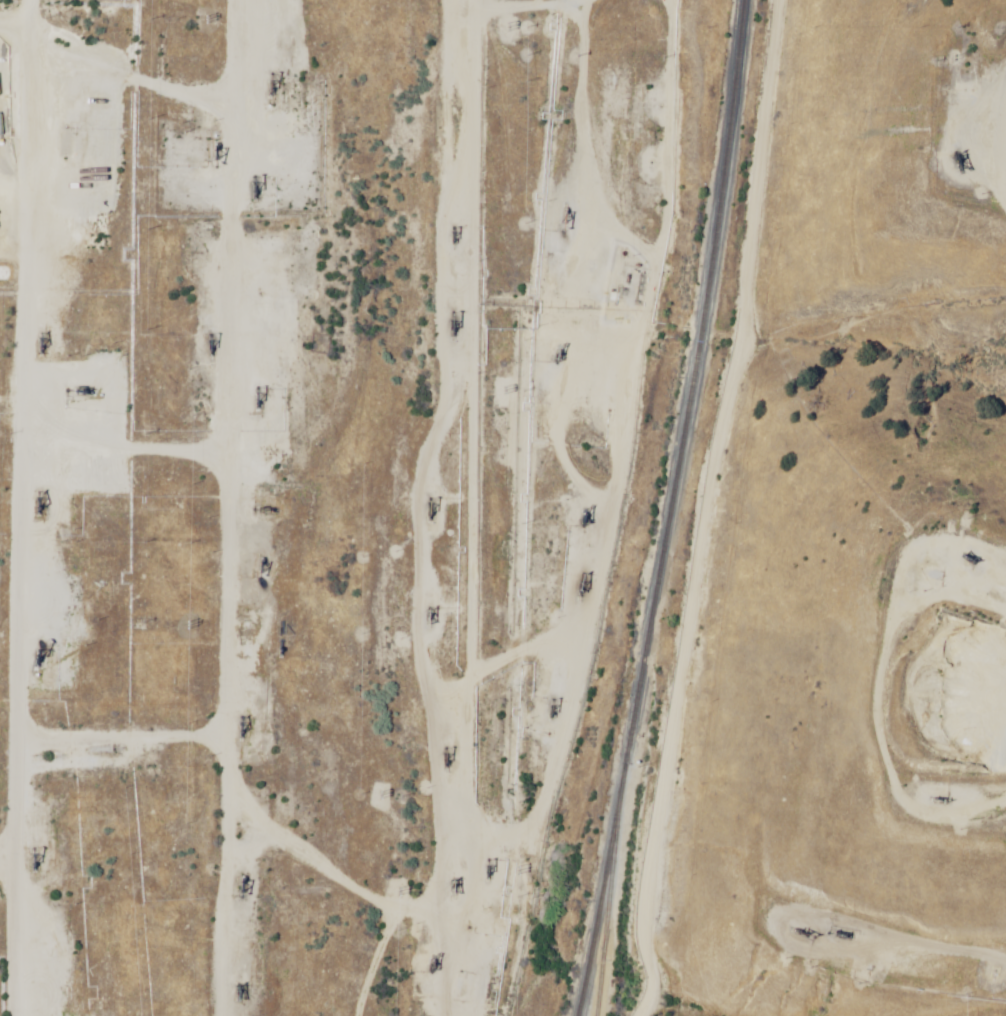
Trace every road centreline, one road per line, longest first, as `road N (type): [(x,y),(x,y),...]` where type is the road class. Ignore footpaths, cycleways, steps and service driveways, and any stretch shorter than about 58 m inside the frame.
road 1 (track): [(599,0),(550,532),(487,733),(466,775),(424,780),(418,237),(434,0)]
road 2 (track): [(797,0),(770,437),(744,548),(702,875),(650,1015)]
road 3 (track): [(191,1015),(187,485),(203,338),(188,0)]
road 4 (track): [(1005,512),(951,507),(908,555),(874,727),(885,779),(955,820),(1005,790)]
road 5 (track): [(420,388),(390,386),(321,449),(187,485),(0,476)]
road 6 (track): [(1005,42),(973,96),(985,271),(1005,292)]
road 7 (track): [(0,53),(187,74)]
road 8 (track): [(828,954),(1005,974)]
road 9 (track): [(434,16),(597,5)]

